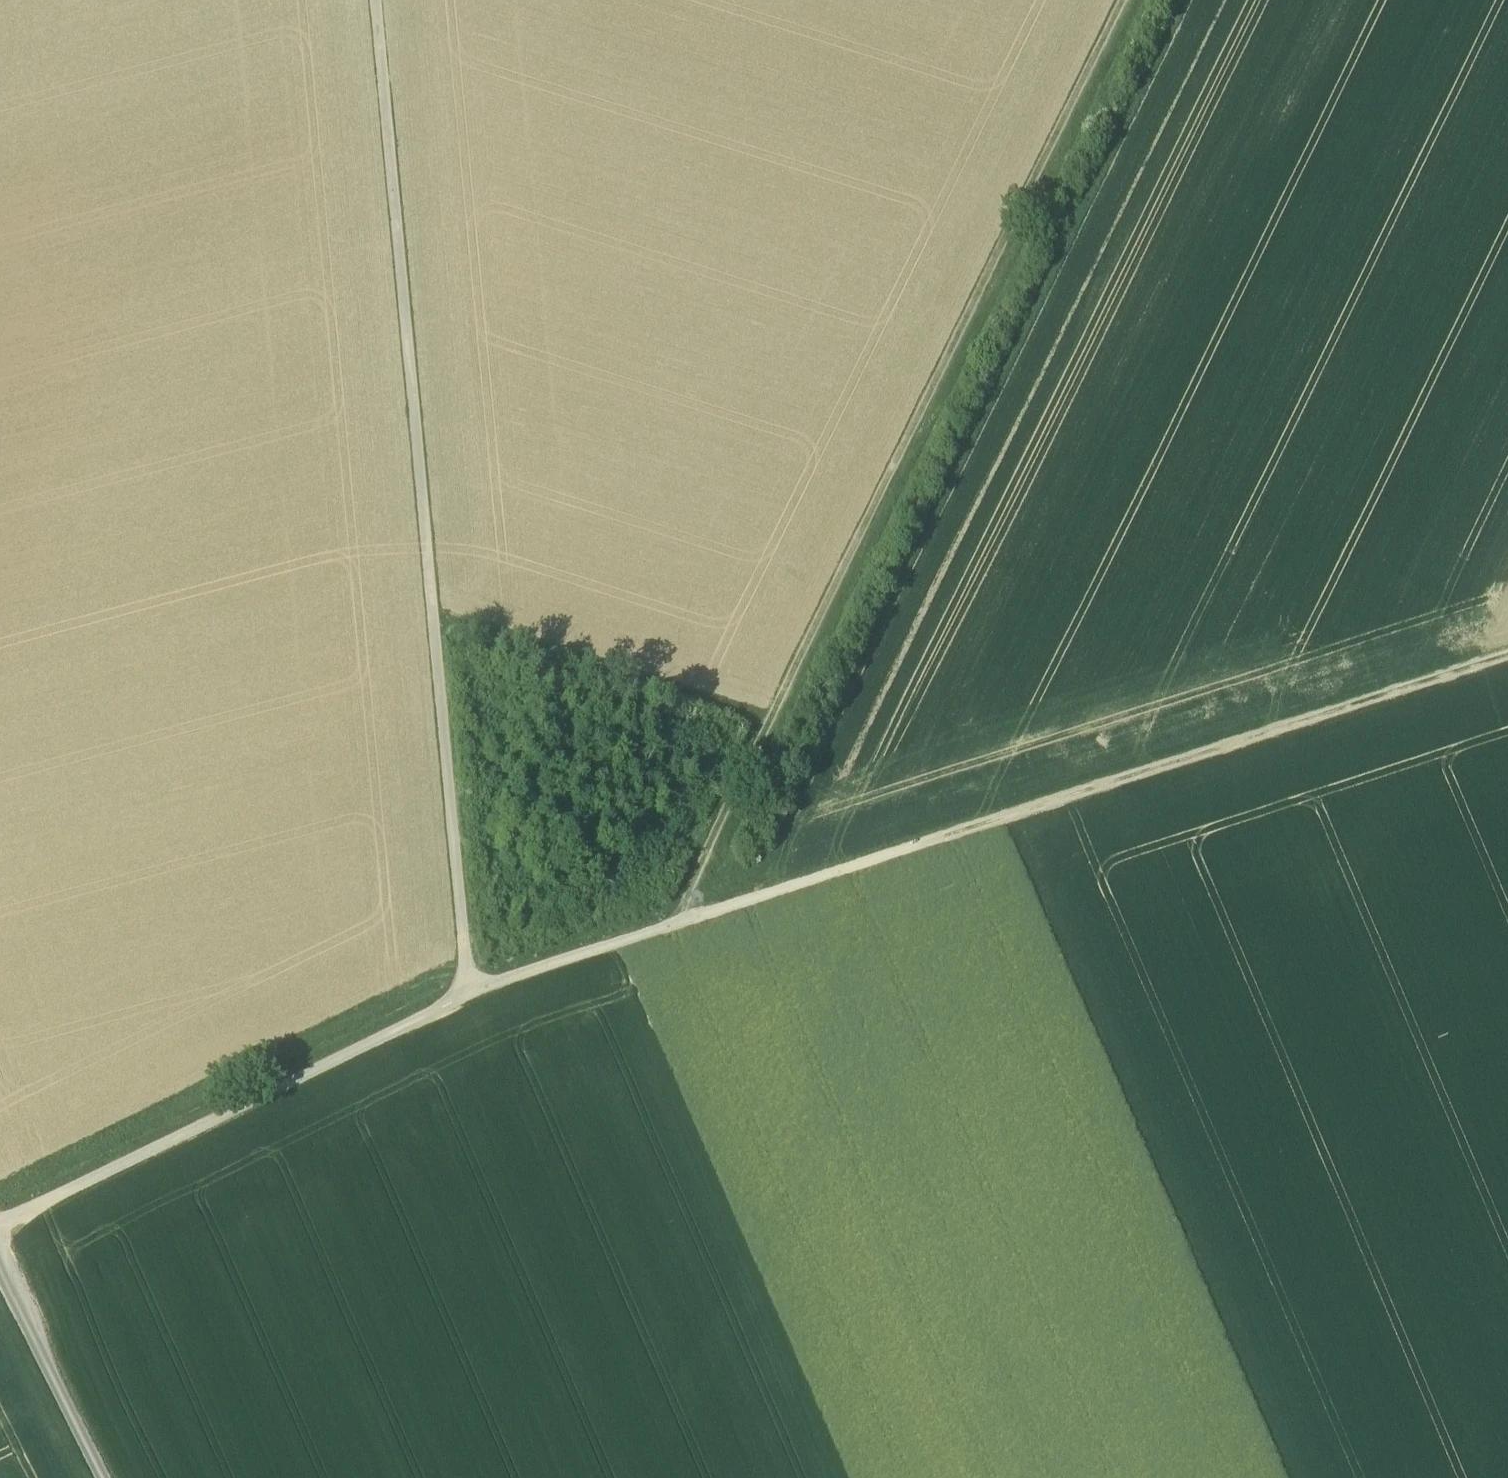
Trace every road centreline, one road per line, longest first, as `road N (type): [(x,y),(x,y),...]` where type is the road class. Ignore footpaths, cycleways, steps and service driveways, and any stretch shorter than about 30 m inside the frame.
road 1 (track): [(0,1225),(484,1000),(668,926),(947,854),(1507,669)]
road 2 (track): [(668,926),(1119,0)]
road 3 (track): [(373,0),(464,956),(484,1000)]
road 4 (track): [(0,1279),(103,1477)]

